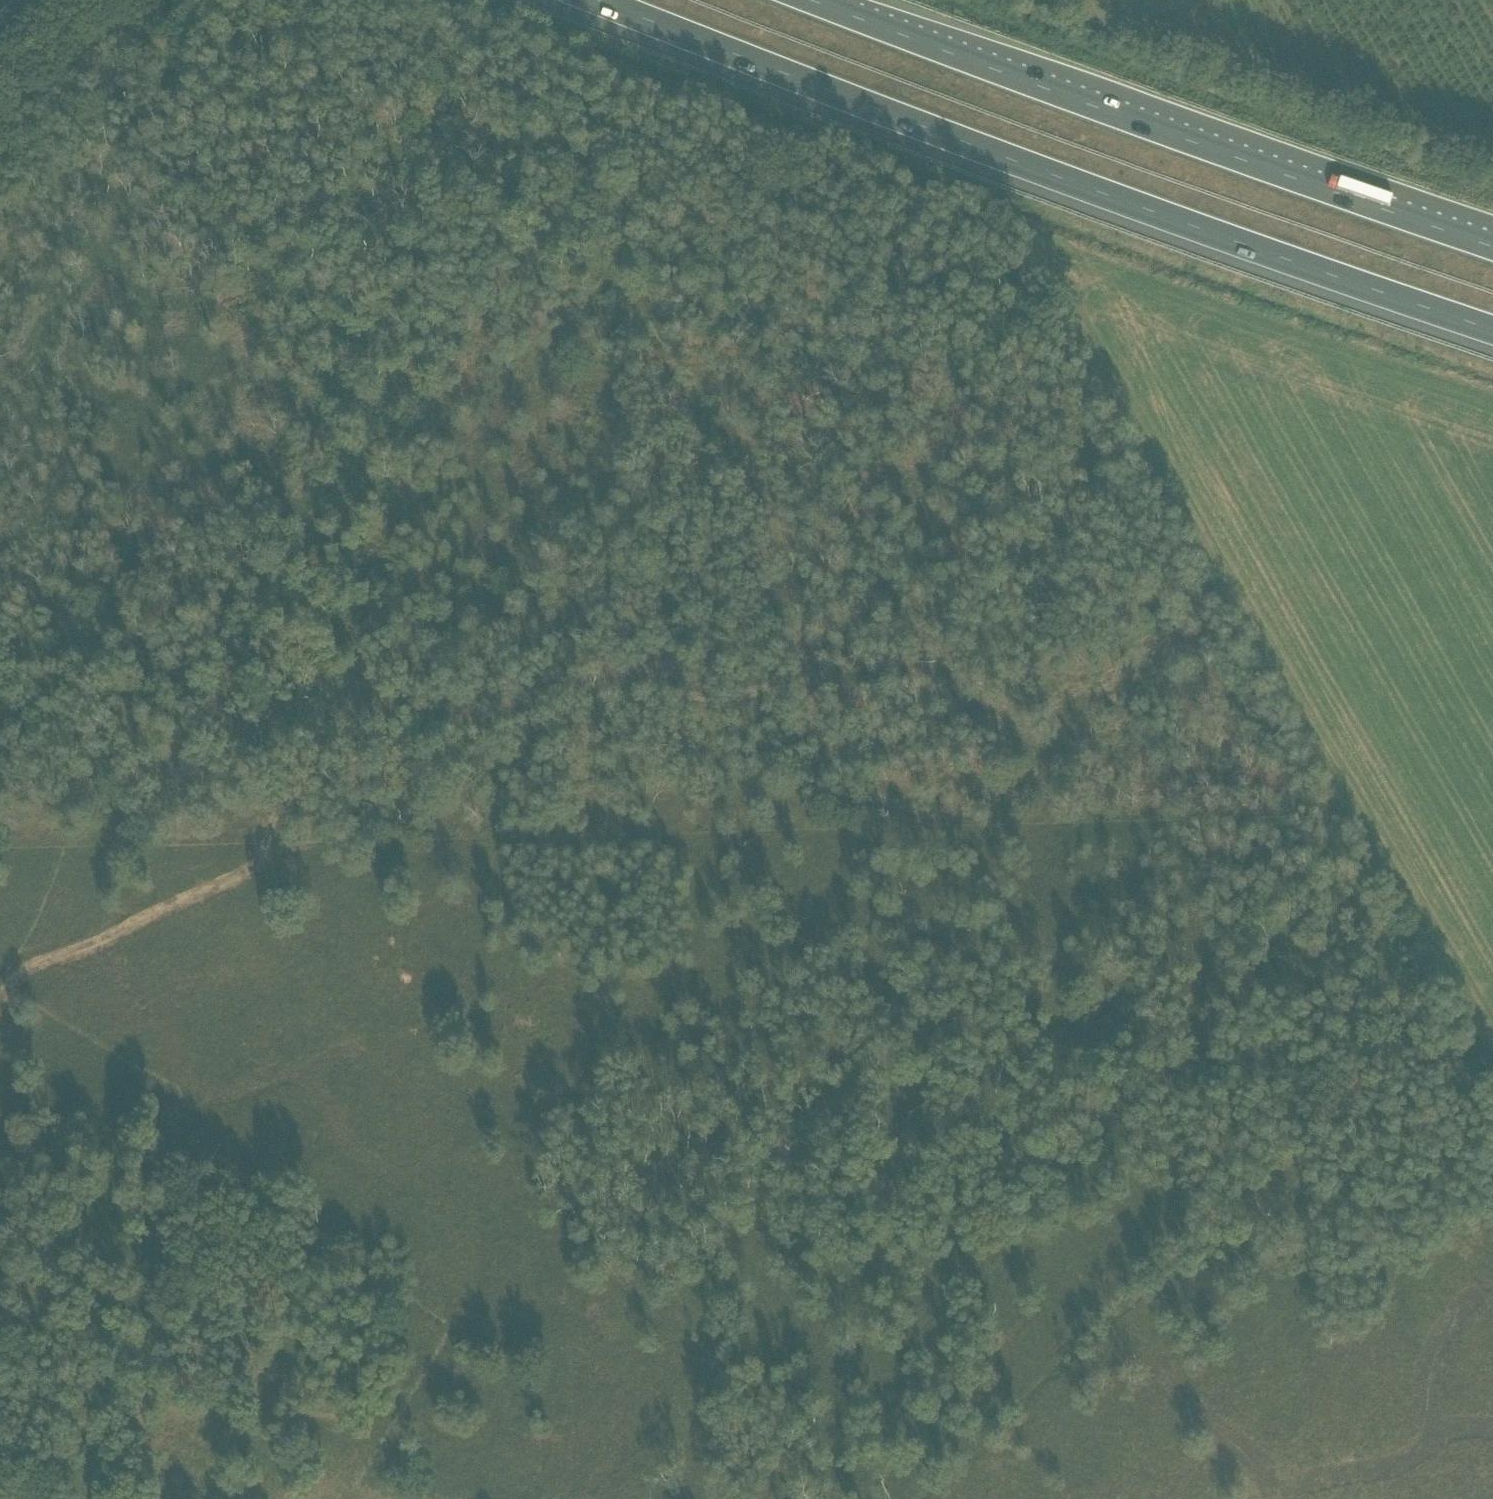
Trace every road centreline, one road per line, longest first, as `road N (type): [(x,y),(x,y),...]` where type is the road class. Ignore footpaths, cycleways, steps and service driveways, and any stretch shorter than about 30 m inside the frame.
road 1 (motorway): [(616,0),(831,91),(1492,325)]
road 2 (motorway): [(1492,247),(812,0)]

